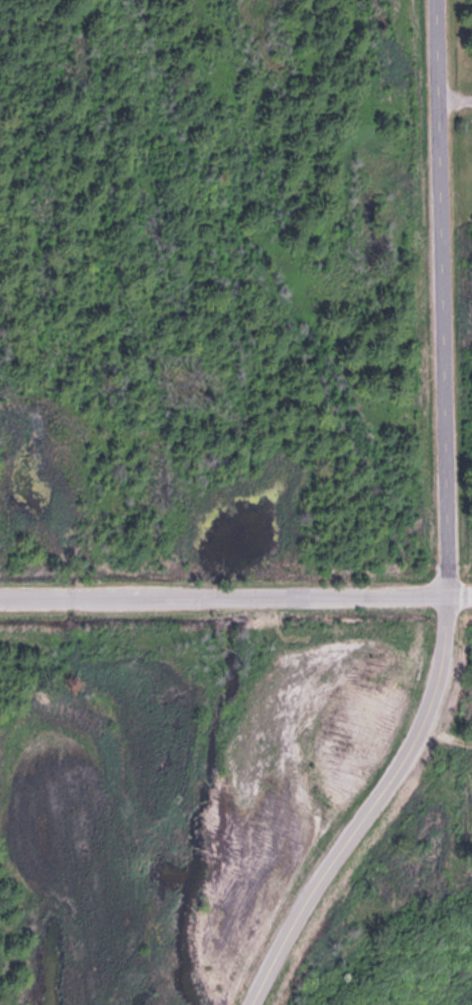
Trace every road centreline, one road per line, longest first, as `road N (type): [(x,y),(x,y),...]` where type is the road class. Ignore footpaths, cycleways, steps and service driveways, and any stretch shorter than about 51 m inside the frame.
road 1 (residential): [(440,0),(443,653),(406,762),(293,919),(253,1004)]

